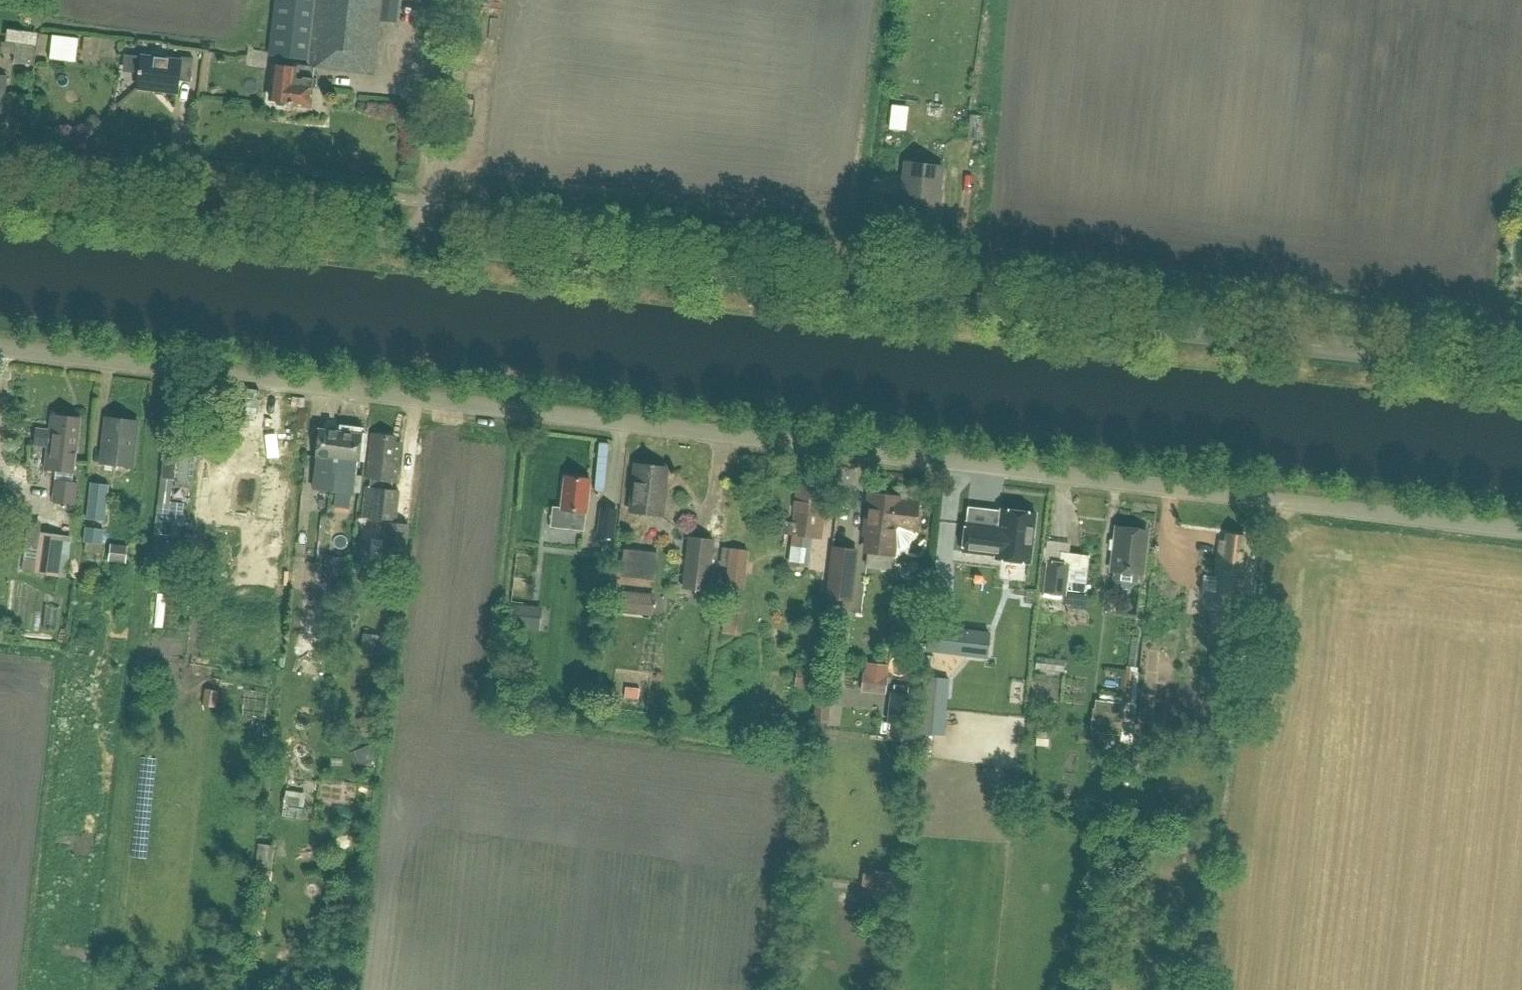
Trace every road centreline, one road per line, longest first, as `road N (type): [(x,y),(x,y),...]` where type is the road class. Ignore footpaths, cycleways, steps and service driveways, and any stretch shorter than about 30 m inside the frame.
road 1 (unclassified): [(1521,530),(0,348)]
road 2 (tertiary): [(1521,371),(0,190)]

